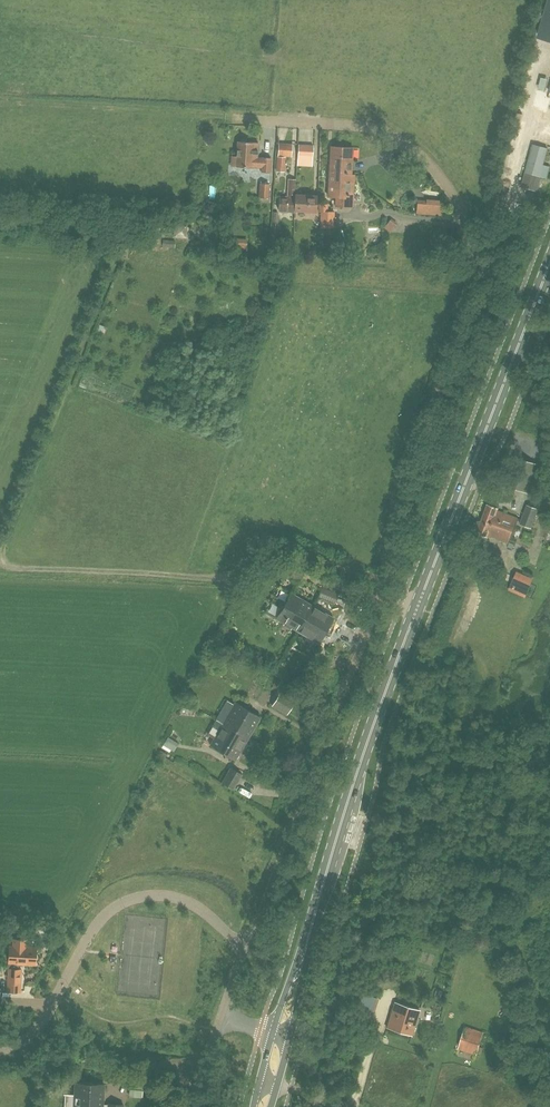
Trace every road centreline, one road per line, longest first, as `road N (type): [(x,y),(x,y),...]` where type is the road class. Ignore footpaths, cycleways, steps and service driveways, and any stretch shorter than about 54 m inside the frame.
road 1 (unclassified): [(385,588),(406,485),(470,290),(473,243),(442,180),(388,134),(354,122),(224,113)]
road 2 (primary): [(281,1034),(357,764),(418,607)]
road 3 (track): [(385,588),(269,540),(248,541),(225,577),(0,569)]
road 4 (unclassified): [(247,947),(385,588)]
road 5 (primary): [(418,607),(549,260)]
road 6 (unclassified): [(247,947),(189,900),(160,894),(125,900),(101,918),(36,1030),(0,1051)]
road 7 (track): [(224,113),(0,99)]

